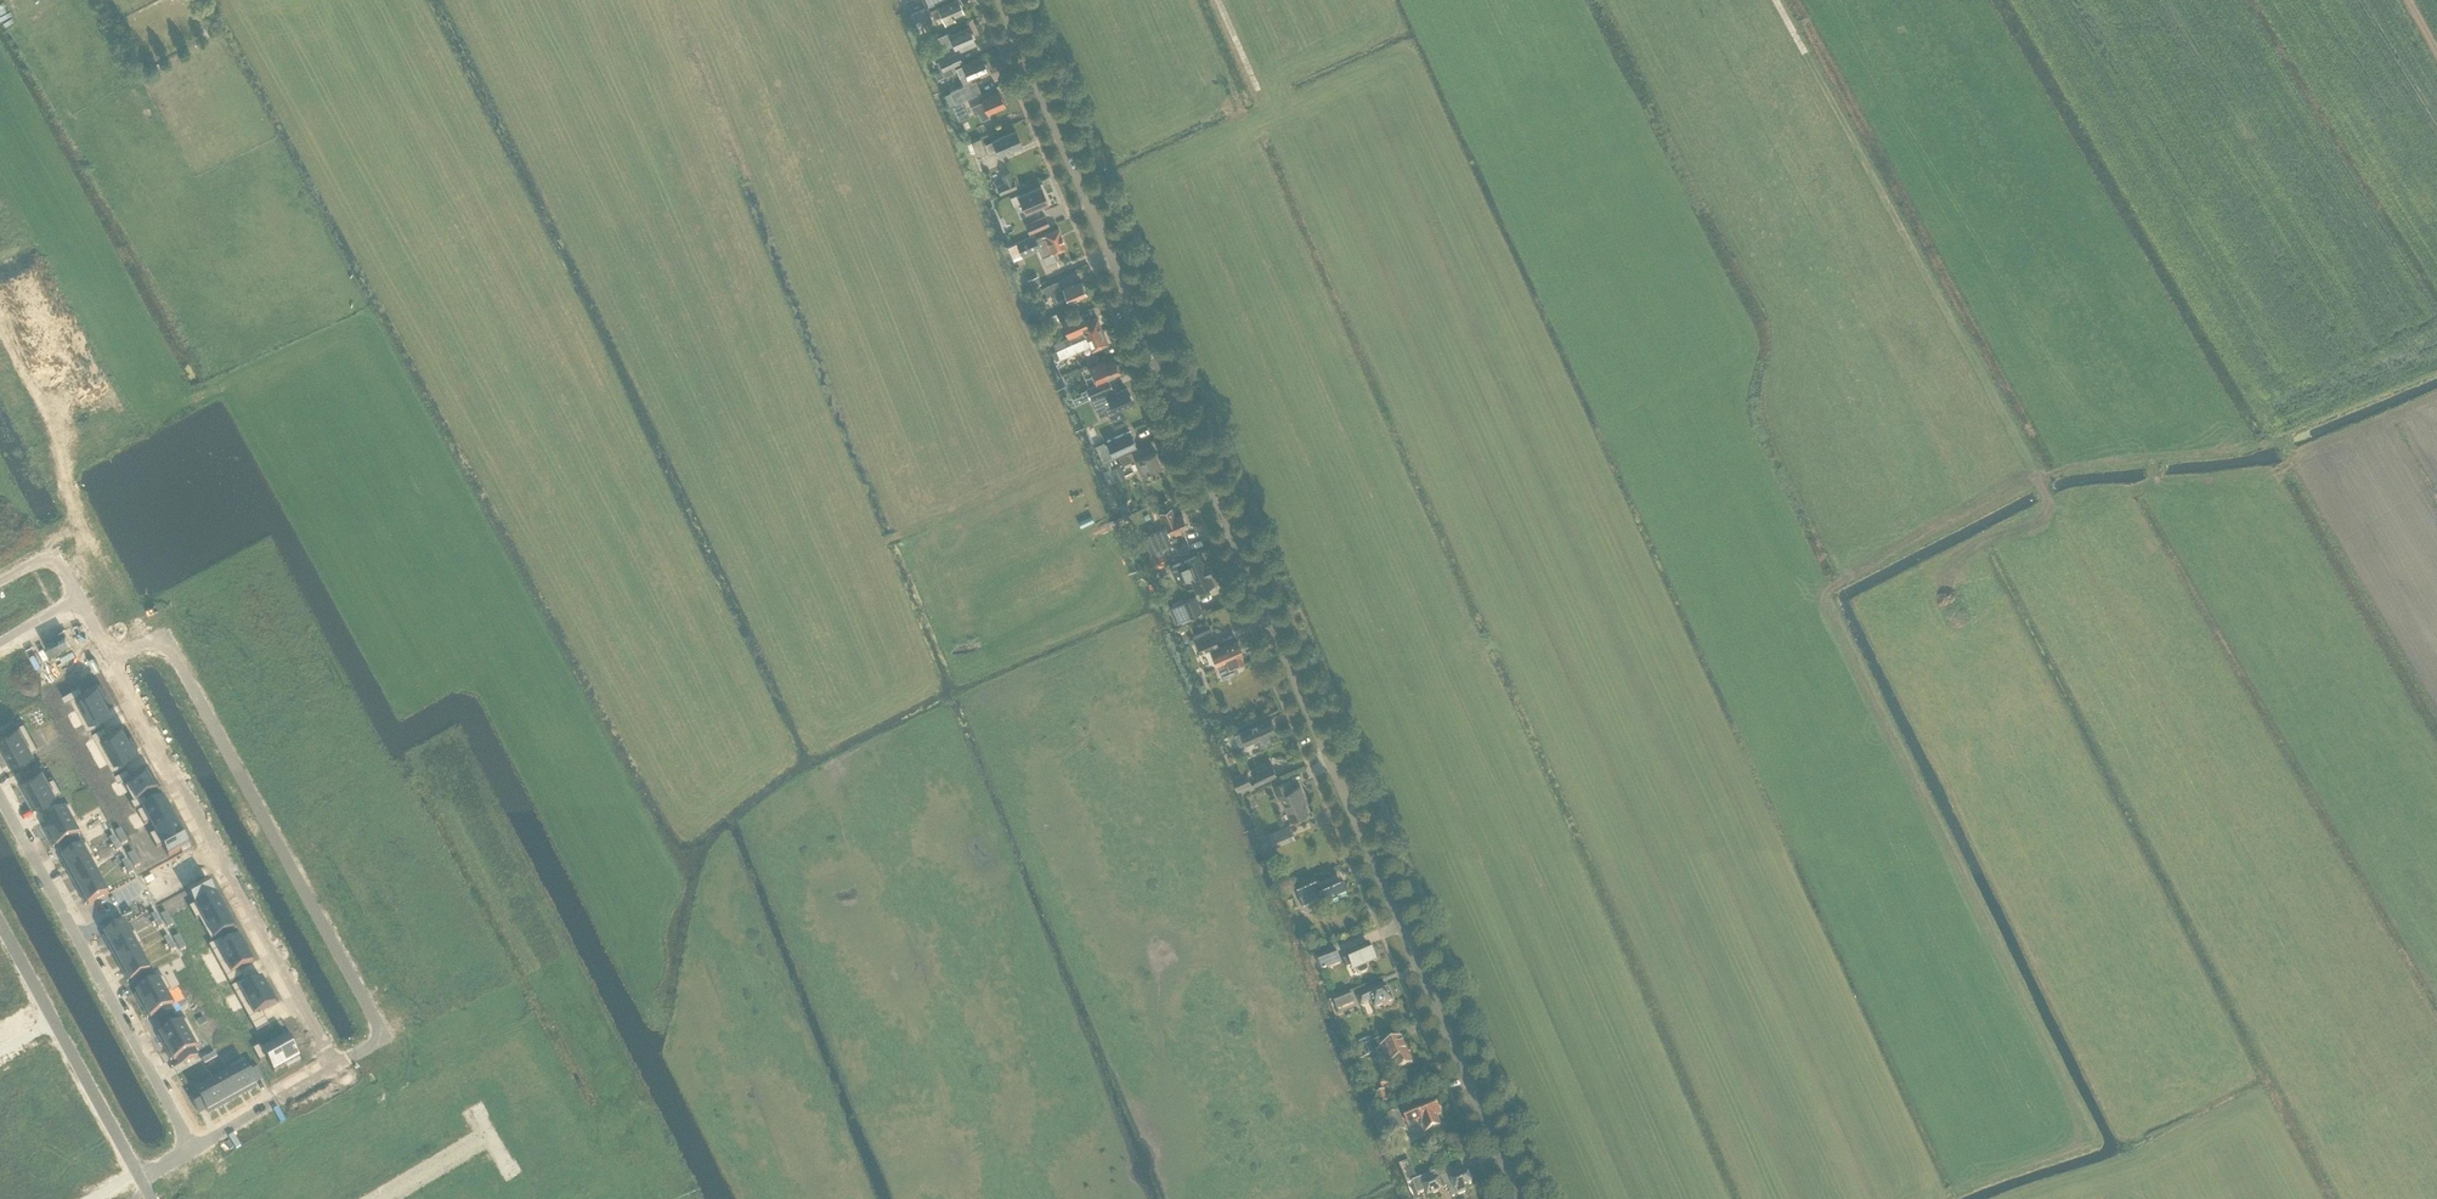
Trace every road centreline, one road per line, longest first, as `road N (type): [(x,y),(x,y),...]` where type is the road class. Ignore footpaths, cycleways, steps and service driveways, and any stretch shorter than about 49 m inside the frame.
road 1 (unclassified): [(1520,1198),(1001,0)]
road 2 (residential): [(337,1065),(385,1037),(161,635),(114,660)]
road 3 (residential): [(78,938),(194,1147)]
road 4 (residential): [(223,858),(337,1065)]
road 5 (residential): [(114,660),(223,858)]
road 6 (unclassified): [(136,1173),(53,1022)]
road 7 (residential): [(223,858),(78,938)]
road 8 (residential): [(194,1147),(337,1065)]
road 9 (residential): [(0,798),(78,938)]
road 10 (unclassified): [(382,1198),(488,1136)]

